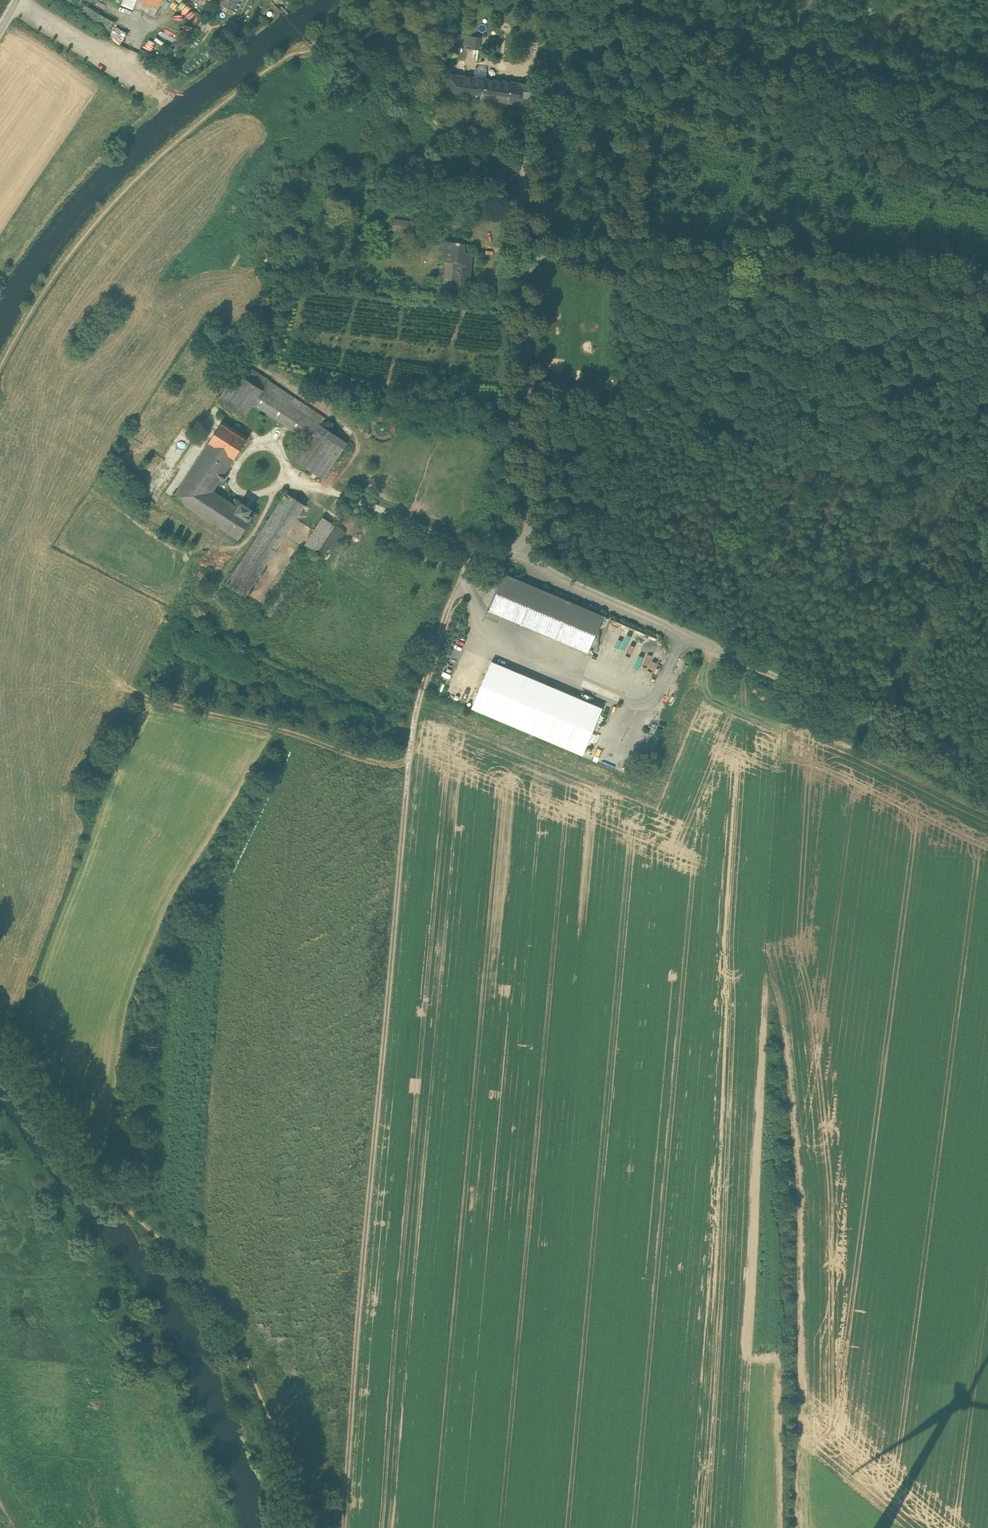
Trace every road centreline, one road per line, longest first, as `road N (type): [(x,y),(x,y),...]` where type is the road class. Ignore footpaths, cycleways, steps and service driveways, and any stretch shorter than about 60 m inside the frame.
road 1 (track): [(344,1527),(409,765),(426,679),(472,550),(987,767)]
road 2 (unclassified): [(987,291),(526,252)]
road 3 (track): [(472,550),(314,482),(267,445),(243,457),(234,480),(255,494),(282,481)]
road 4 (unclassified): [(526,252),(529,570)]
road 5 (unclassified): [(526,252),(523,112)]

